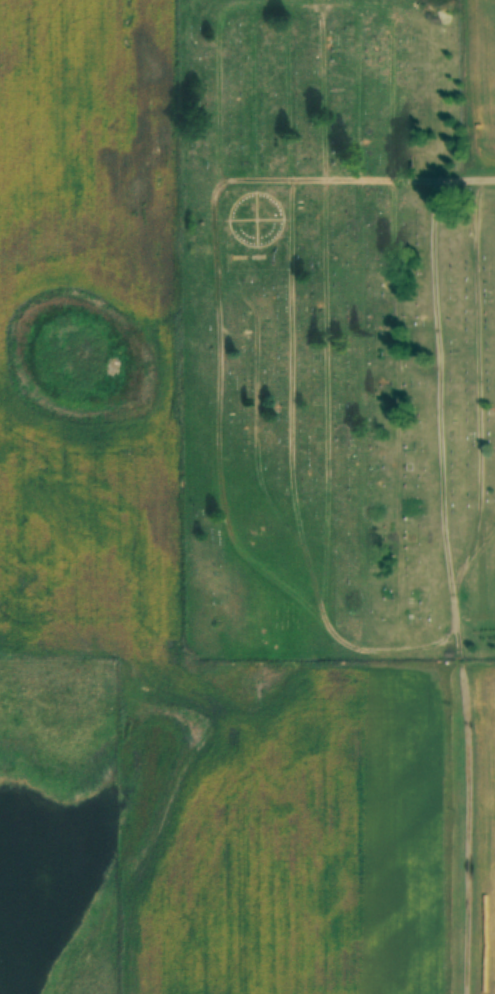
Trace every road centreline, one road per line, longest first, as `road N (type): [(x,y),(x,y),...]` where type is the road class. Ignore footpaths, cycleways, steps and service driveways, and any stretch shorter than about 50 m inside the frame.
road 1 (residential): [(464,640),(409,649),(352,644),(309,579),(251,555),(238,538),(227,485),(221,204),(224,187),(241,180),(494,182)]
road 2 (residential): [(461,993),(460,860),(471,768),(450,519),(441,182)]

